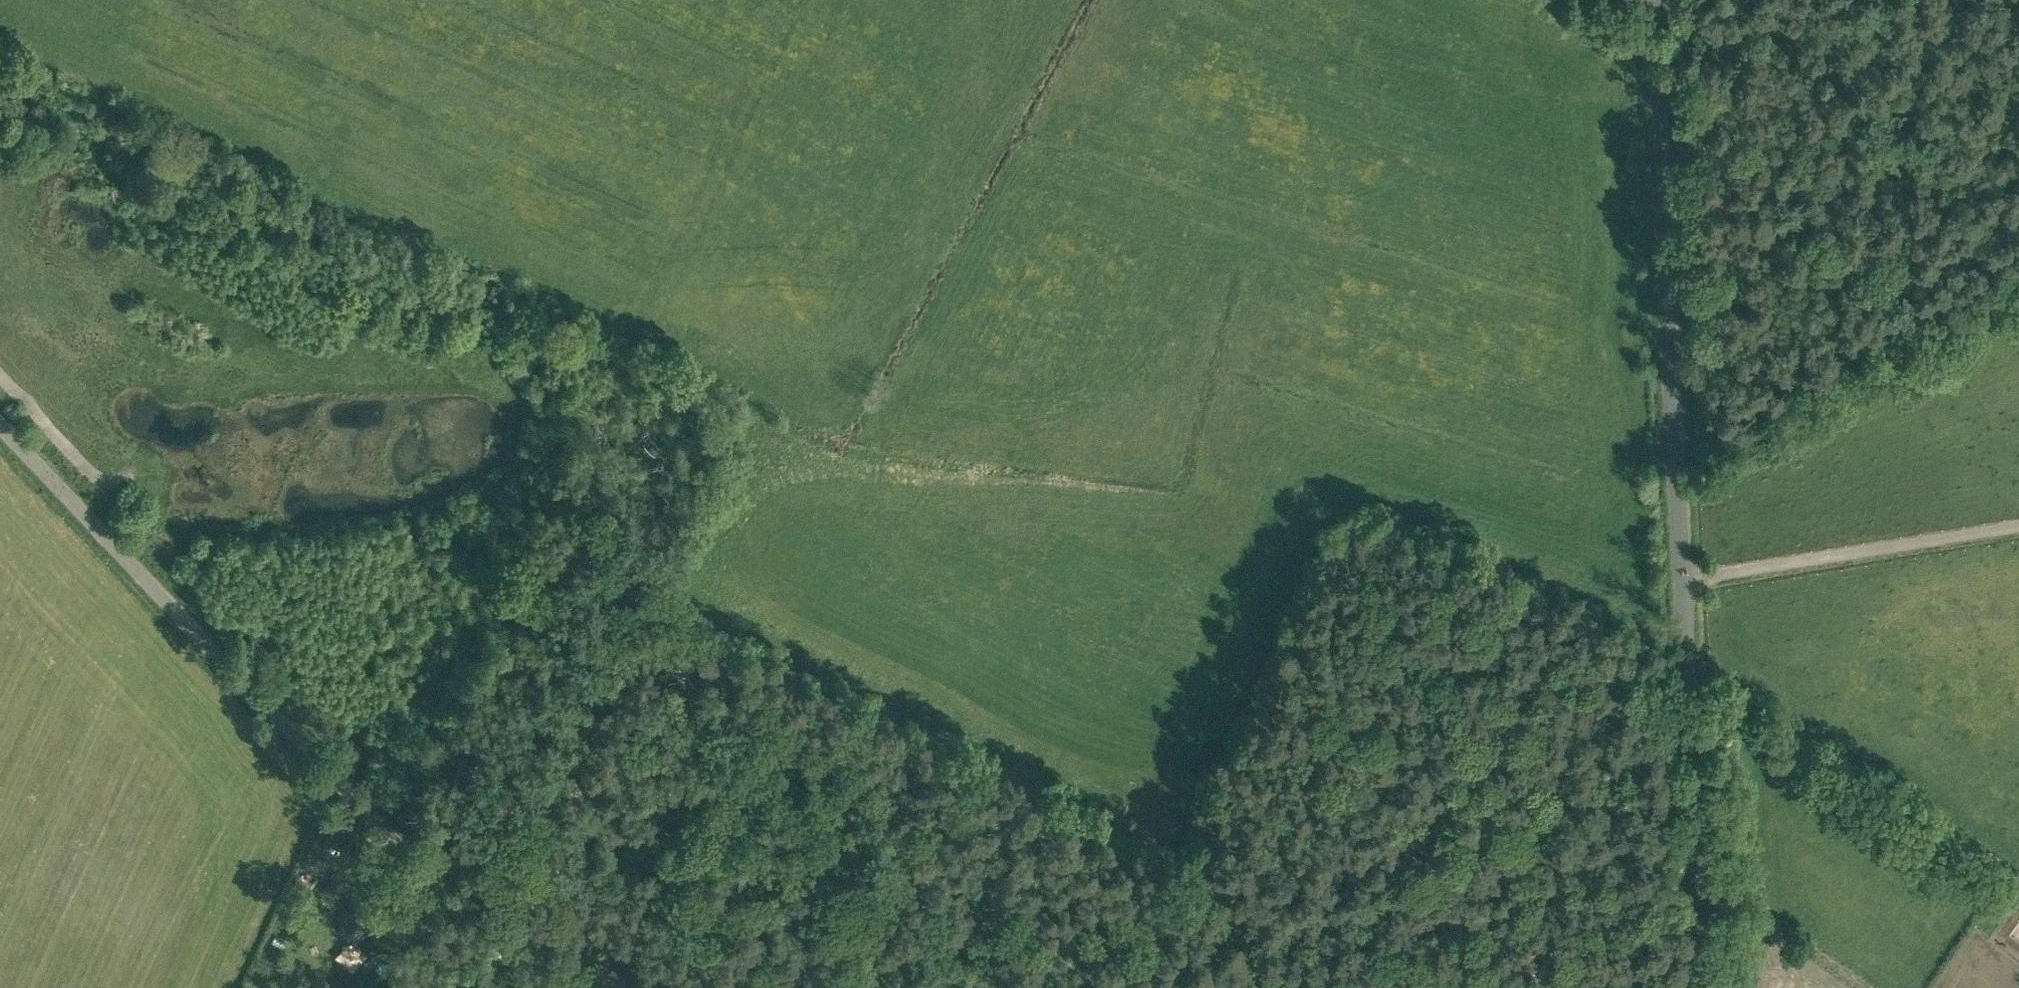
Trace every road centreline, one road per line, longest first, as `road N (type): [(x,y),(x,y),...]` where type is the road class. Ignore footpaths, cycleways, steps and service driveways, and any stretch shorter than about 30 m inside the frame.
road 1 (unclassified): [(1708,987),(1659,0)]
road 2 (unclassified): [(536,987),(0,424)]

